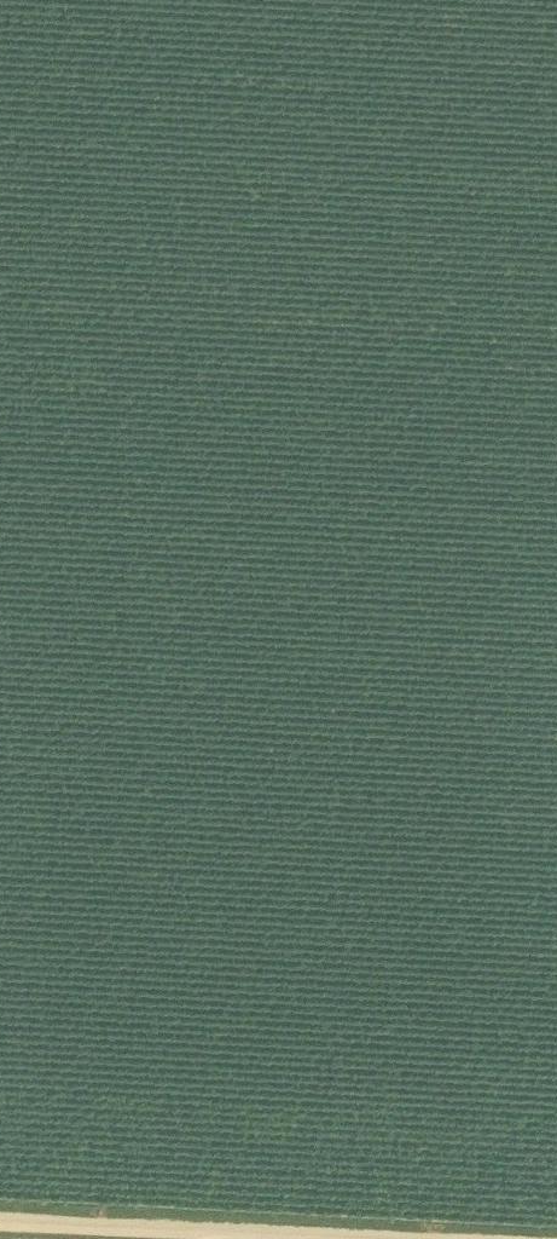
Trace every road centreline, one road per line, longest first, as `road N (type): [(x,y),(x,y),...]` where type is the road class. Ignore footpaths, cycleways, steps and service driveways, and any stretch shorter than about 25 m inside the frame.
road 1 (track): [(0,1228),(268,1238)]

